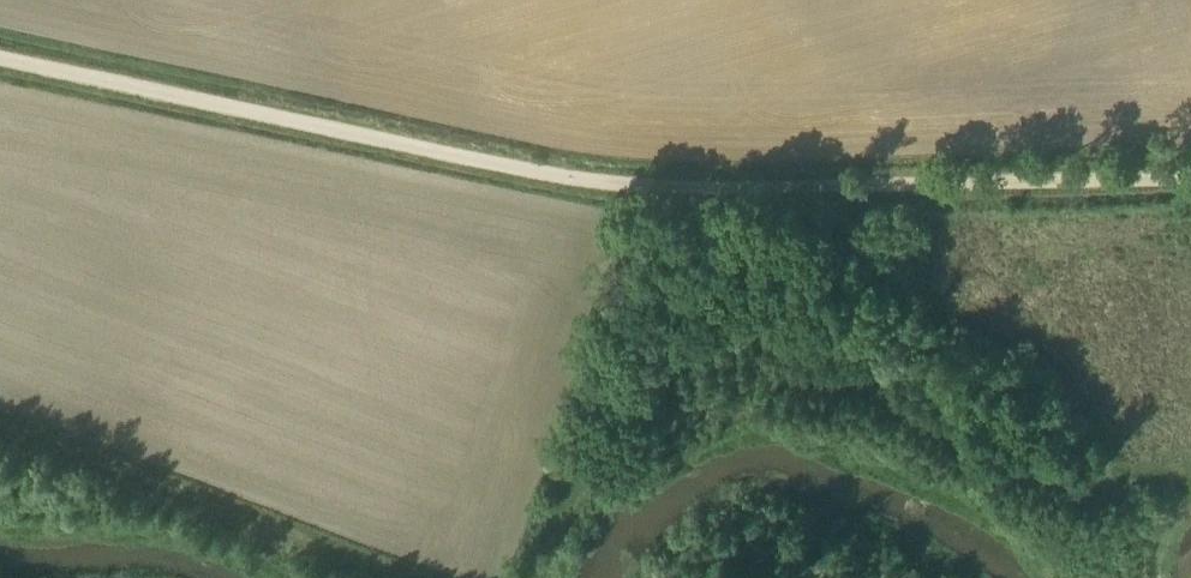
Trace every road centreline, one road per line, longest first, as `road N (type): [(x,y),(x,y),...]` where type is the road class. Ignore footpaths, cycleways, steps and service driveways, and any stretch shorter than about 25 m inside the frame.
road 1 (track): [(0,56),(610,185),(720,192),(1190,178)]

